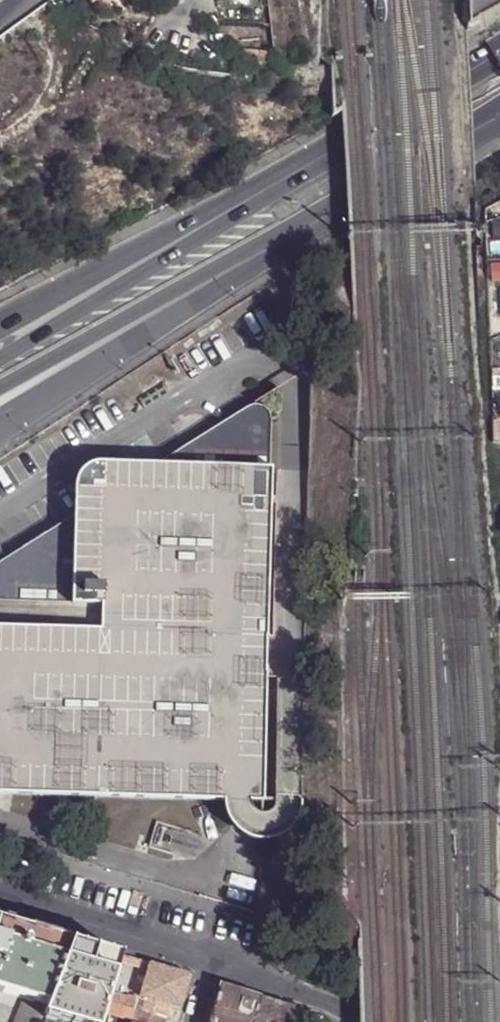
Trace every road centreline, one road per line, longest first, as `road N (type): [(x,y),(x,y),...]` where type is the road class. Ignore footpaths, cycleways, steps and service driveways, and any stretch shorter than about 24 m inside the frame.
road 1 (tertiary): [(0,428),(331,213)]
road 2 (secondary): [(0,389),(331,213)]
road 3 (secondary): [(499,53),(196,230)]
road 4 (secondary): [(196,230),(0,357)]
road 5 (residential): [(0,899),(214,965)]
road 6 (tertiary): [(196,230),(0,323)]
road 7 (secondary): [(331,213),(499,116)]
road 8 (residential): [(214,965),(361,1019)]

